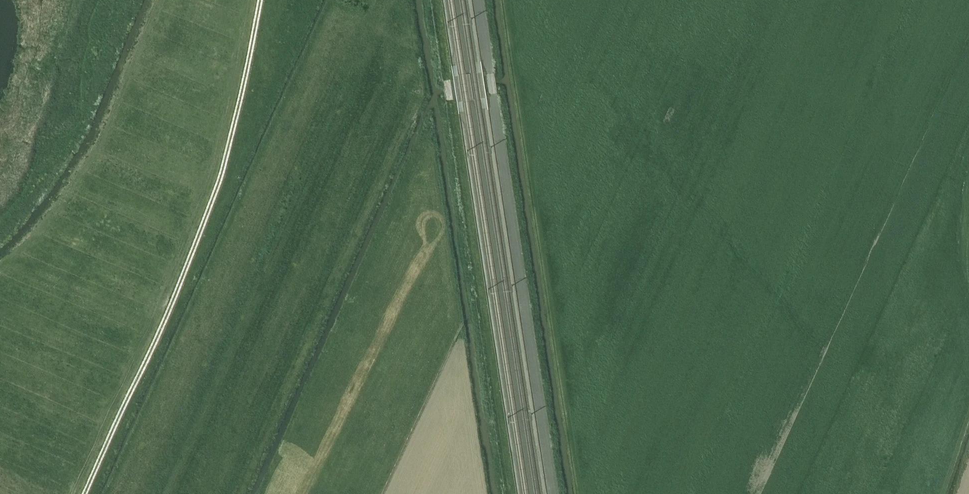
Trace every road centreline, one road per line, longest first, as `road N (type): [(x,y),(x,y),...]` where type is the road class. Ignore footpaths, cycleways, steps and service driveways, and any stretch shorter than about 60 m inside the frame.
road 1 (track): [(260,0),(219,181),(84,493)]
road 2 (track): [(510,493),(450,100)]

